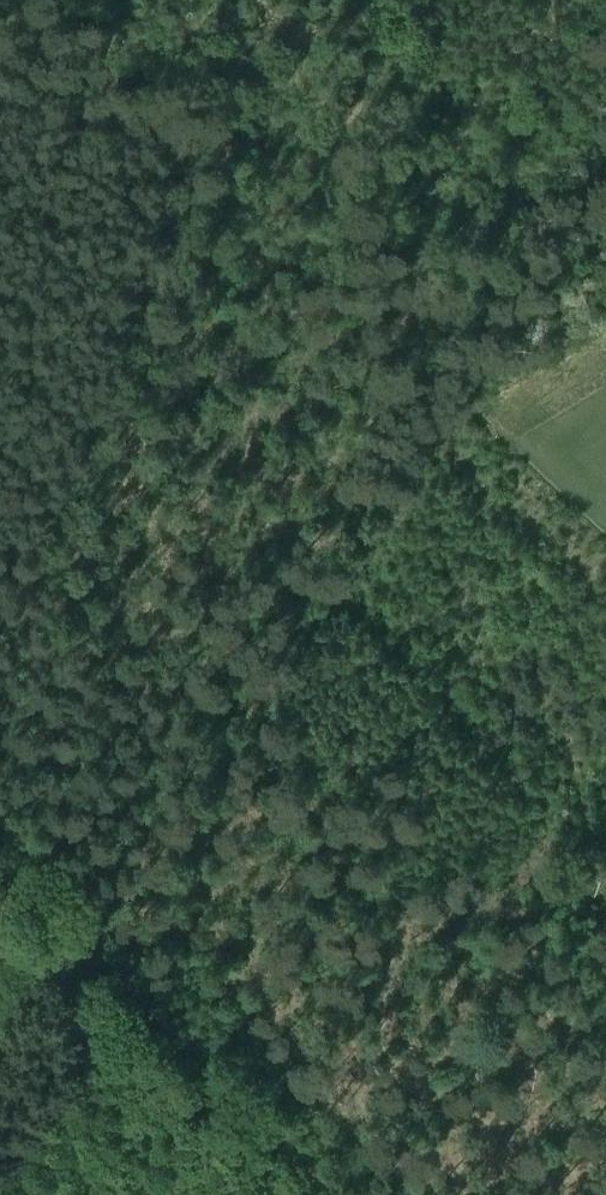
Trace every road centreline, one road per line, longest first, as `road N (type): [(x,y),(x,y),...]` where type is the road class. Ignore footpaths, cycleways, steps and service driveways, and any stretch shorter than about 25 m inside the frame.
road 1 (track): [(0,869),(332,1194)]

